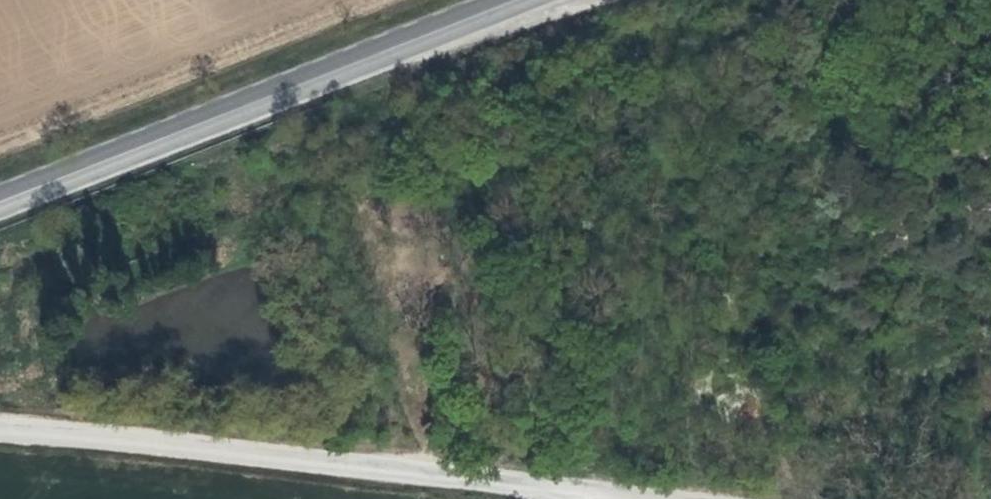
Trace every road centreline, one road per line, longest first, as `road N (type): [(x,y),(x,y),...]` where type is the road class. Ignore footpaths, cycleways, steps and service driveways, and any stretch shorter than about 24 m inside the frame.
road 1 (tertiary): [(604,498),(0,435)]
road 2 (primary): [(0,193),(496,0)]

